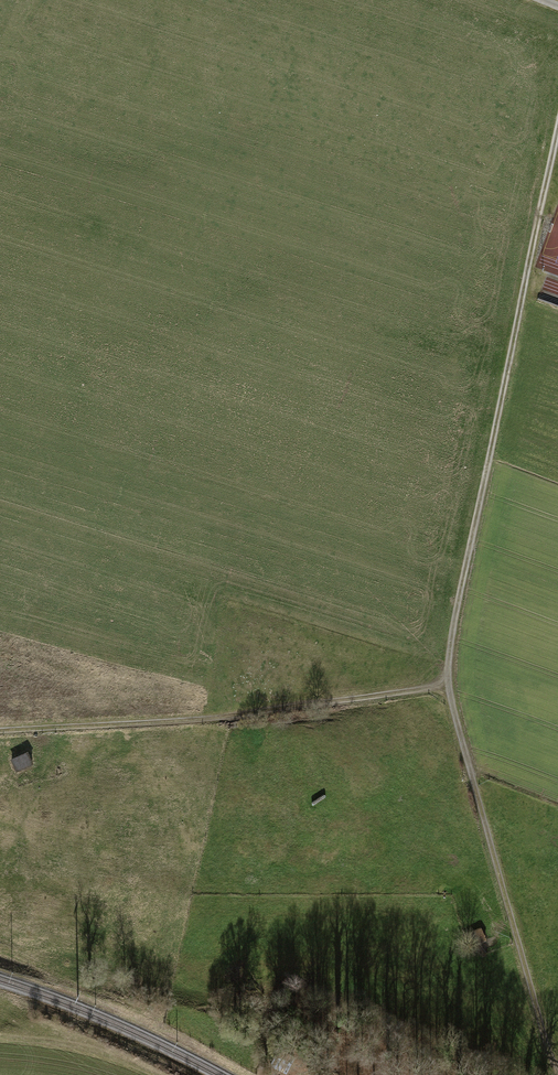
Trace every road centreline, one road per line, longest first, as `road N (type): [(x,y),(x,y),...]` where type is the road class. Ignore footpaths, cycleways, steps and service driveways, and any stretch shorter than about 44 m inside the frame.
road 1 (track): [(557,145),(448,688),(557,1070)]
road 2 (track): [(448,688),(222,719),(0,732)]
road 3 (track): [(0,1037),(89,1050),(154,1074)]

